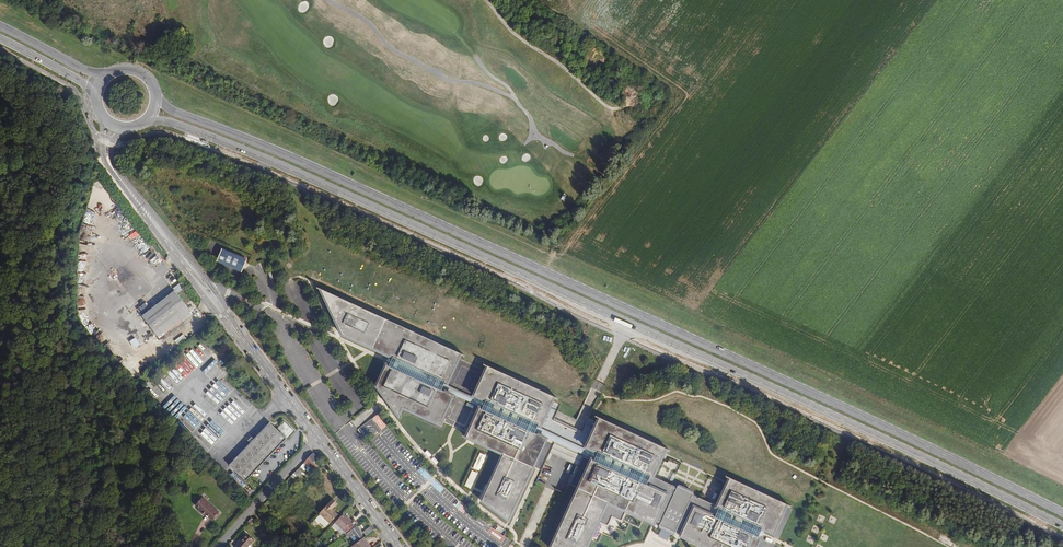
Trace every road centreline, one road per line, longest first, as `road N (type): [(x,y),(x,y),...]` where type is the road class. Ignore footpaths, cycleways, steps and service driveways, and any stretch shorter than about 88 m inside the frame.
road 1 (primary): [(145,121),(263,158),(1062,526)]
road 2 (primary): [(1062,514),(770,373),(155,100)]
road 3 (track): [(10,546),(1,530),(8,422),(0,331)]
road 4 (tertiary): [(211,288),(116,168),(113,140),(130,129)]
road 5 (track): [(162,546),(113,510),(74,505),(57,510),(26,546)]
road 6 (tertiary): [(100,115),(104,164),(164,244)]
road 7 (residential): [(221,546),(317,438)]
road 8 (tertiary): [(399,546),(317,438)]
road 9 (tertiary): [(317,438),(242,338)]
road 10 (primary): [(113,72),(84,71),(0,29)]
road 11 (tertiary): [(164,244),(242,338)]

